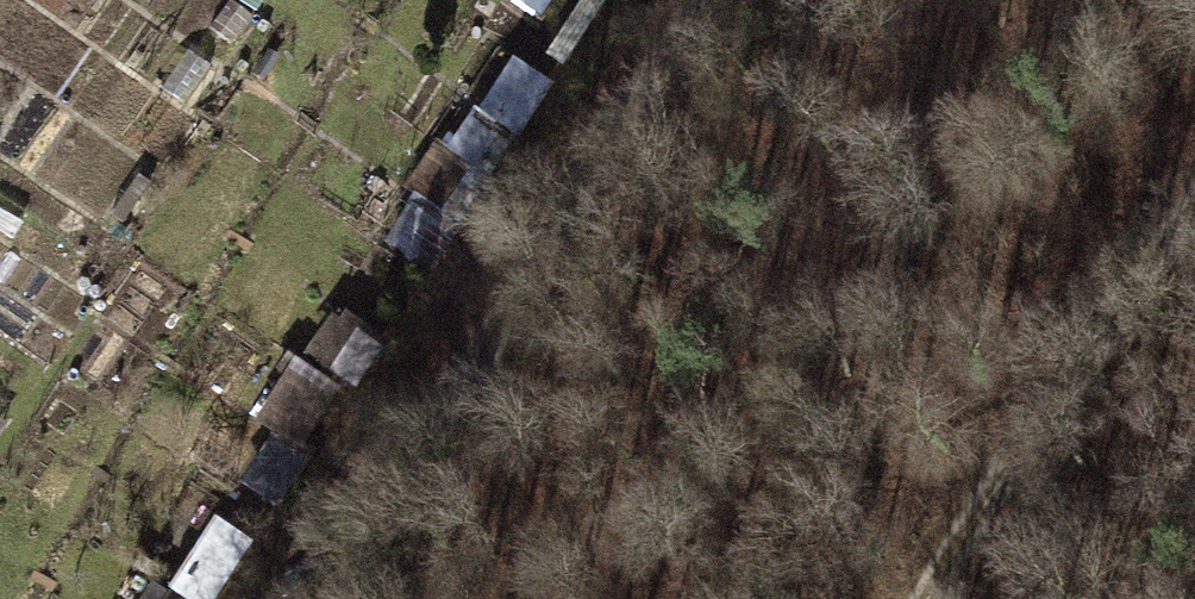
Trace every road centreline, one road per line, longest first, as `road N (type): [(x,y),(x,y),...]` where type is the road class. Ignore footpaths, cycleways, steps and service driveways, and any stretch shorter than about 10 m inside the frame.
road 1 (track): [(332,598),(645,86),(708,0)]
road 2 (track): [(922,598),(1194,208)]

